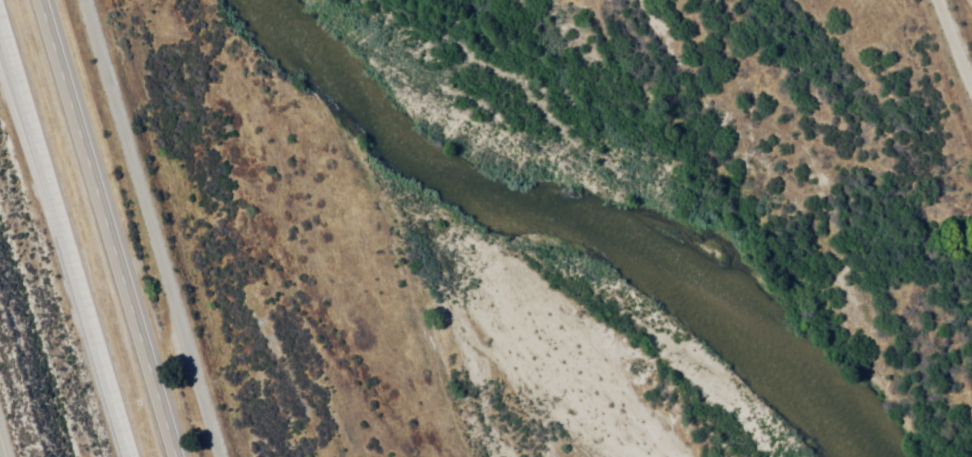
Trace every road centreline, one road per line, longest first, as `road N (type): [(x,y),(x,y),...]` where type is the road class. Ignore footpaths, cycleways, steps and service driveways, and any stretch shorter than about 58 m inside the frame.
road 1 (motorway): [(177,456),(40,0)]
road 2 (residential): [(222,456),(85,0)]
road 3 (motorway): [(0,18),(130,456)]

